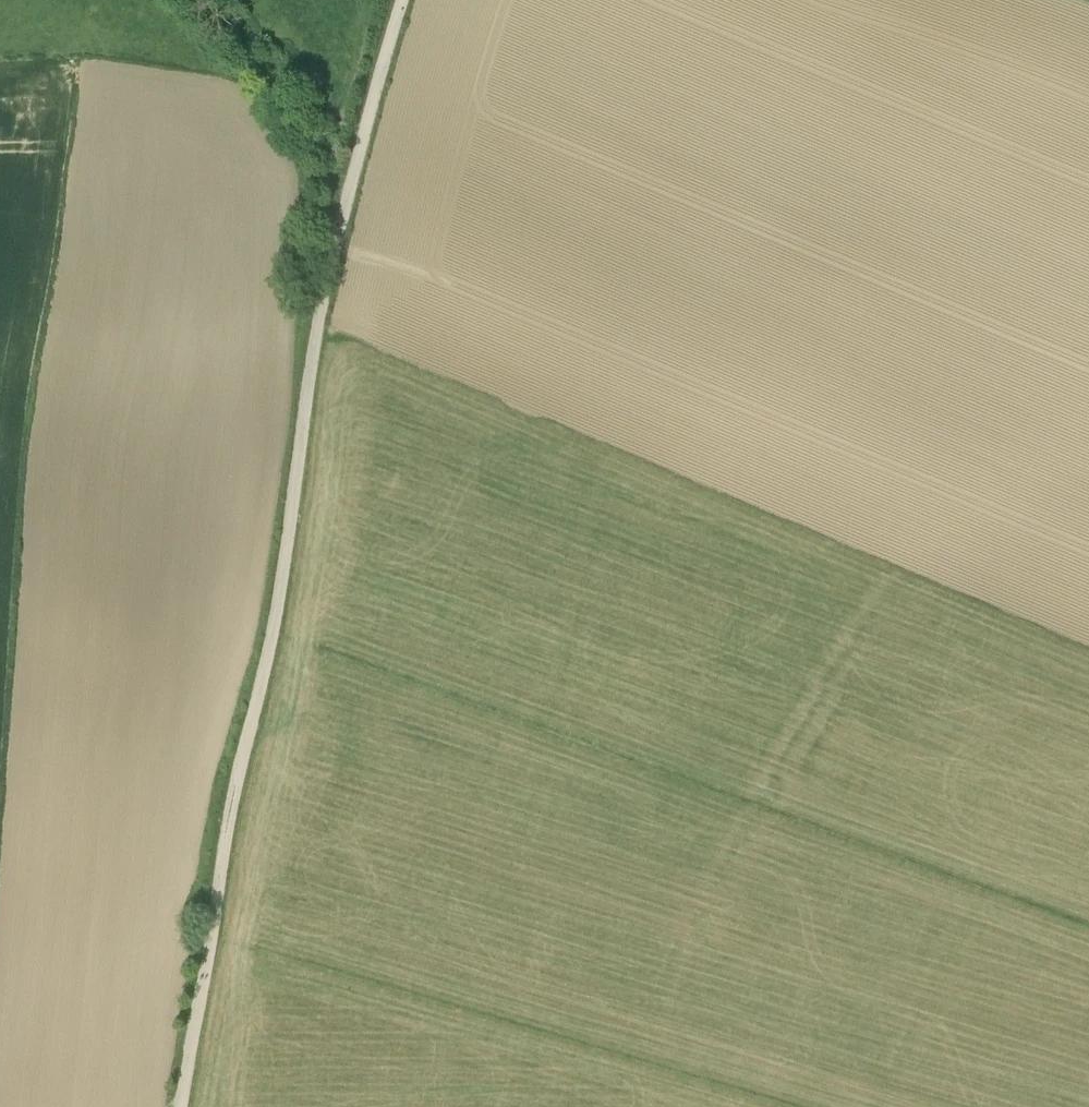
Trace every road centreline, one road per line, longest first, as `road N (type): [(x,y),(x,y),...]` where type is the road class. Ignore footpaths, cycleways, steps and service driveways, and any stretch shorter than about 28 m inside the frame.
road 1 (track): [(402,0),(317,336),(282,587),(227,834),(181,1106)]

